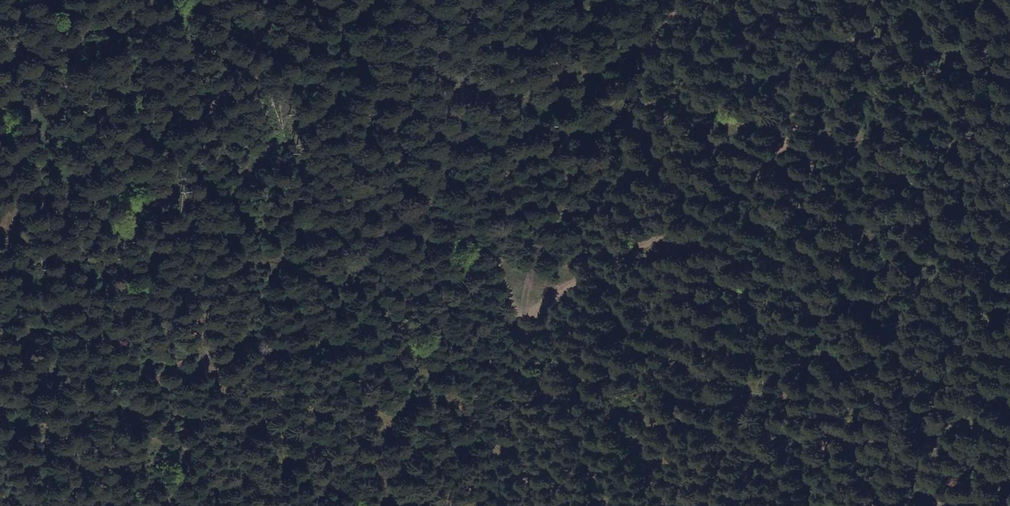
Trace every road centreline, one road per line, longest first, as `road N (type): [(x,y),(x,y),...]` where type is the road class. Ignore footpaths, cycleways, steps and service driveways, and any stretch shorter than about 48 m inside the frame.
road 1 (track): [(529,505),(514,410),(520,318),(490,230),(494,166),(460,0)]
road 2 (track): [(884,0),(754,185),(520,318)]

